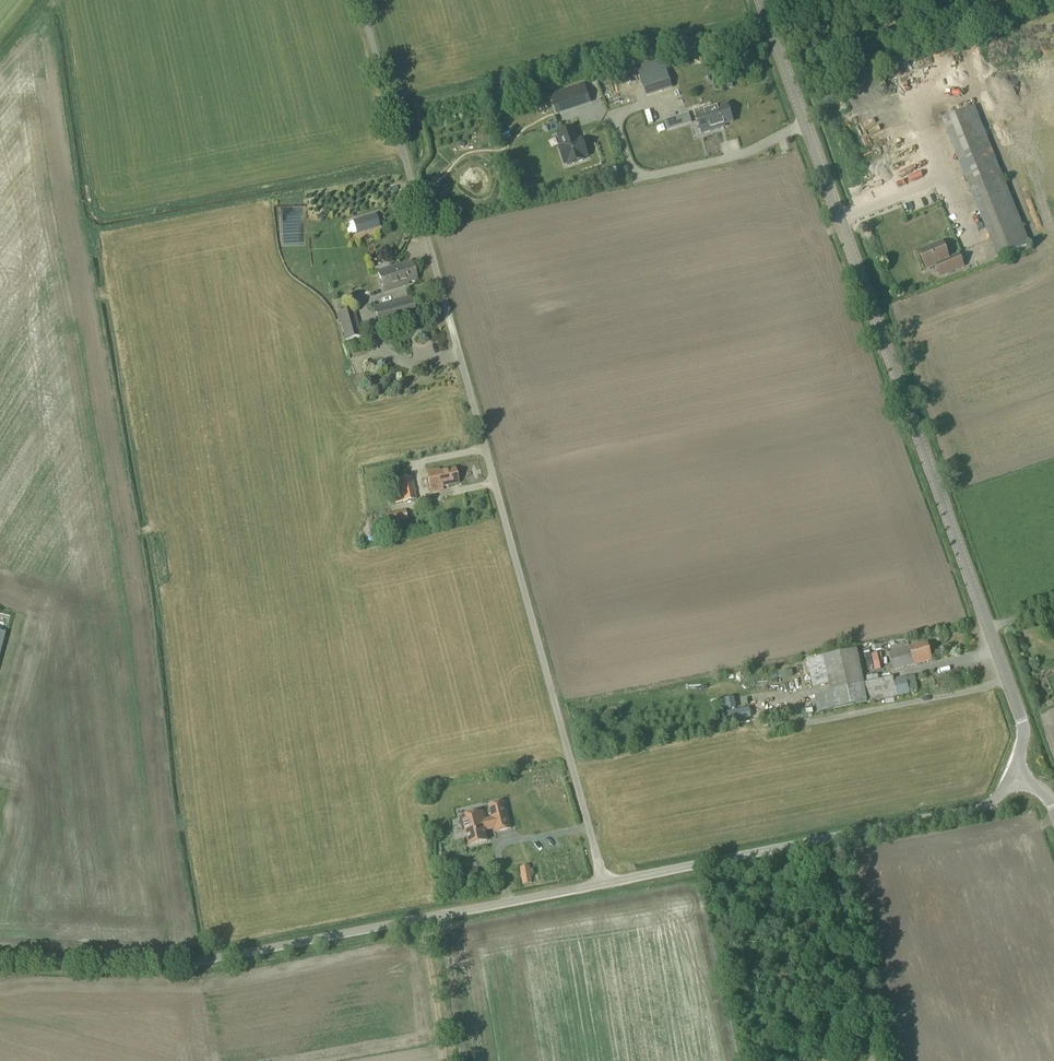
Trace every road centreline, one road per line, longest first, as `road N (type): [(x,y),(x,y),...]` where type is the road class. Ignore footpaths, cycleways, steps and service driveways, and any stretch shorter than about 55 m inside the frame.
road 1 (unclassified): [(604,884),(361,0)]
road 2 (tertiary): [(1015,772),(1021,723),(762,0)]
road 3 (unclassified): [(604,884),(216,959),(0,961)]
road 4 (unclassified): [(1015,772),(985,807),(604,884)]

